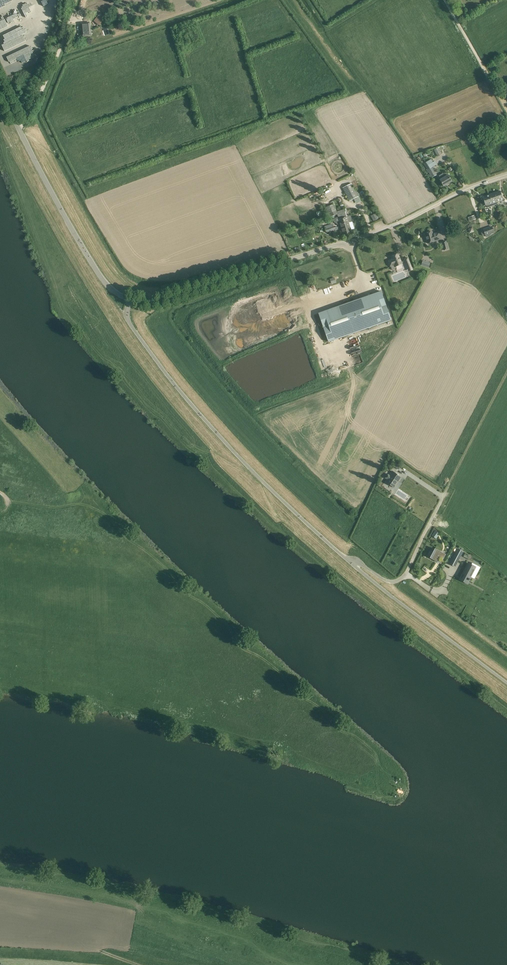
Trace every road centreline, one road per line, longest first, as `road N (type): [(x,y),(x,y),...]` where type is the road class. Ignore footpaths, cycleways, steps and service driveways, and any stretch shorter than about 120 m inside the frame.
road 1 (unclassified): [(506,683),(349,561),(244,463),(137,335),(128,318),(131,301)]
road 2 (unclassified): [(506,176),(378,232),(169,298),(131,301)]
road 3 (unclassified): [(131,301),(98,272),(0,83)]
road 4 (track): [(506,112),(443,0)]

